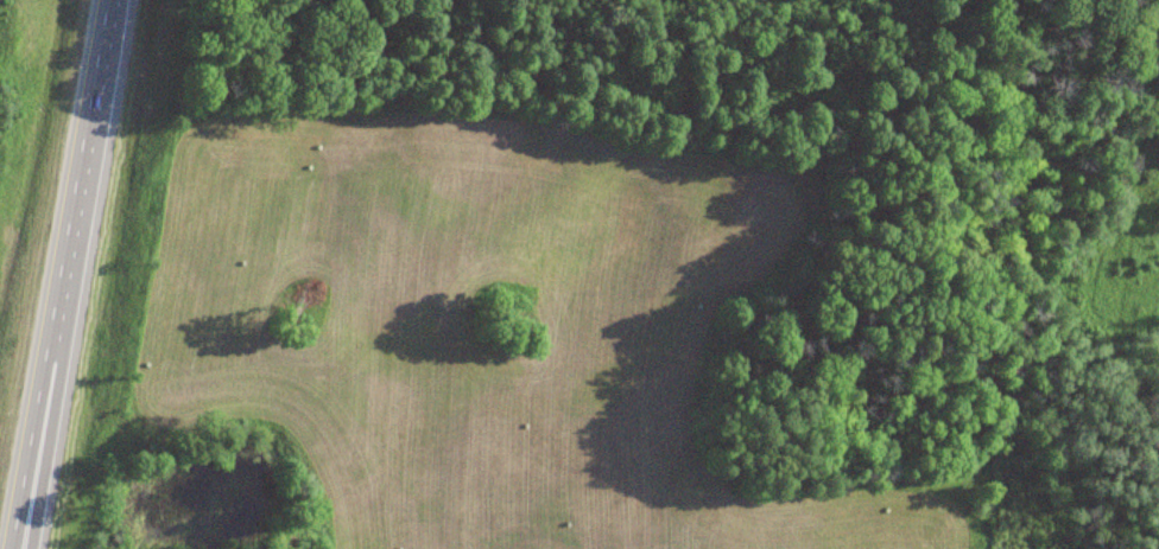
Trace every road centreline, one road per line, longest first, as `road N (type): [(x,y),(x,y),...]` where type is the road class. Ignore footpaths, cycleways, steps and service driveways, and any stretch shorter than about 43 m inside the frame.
road 1 (motorway): [(12,548),(111,0)]

